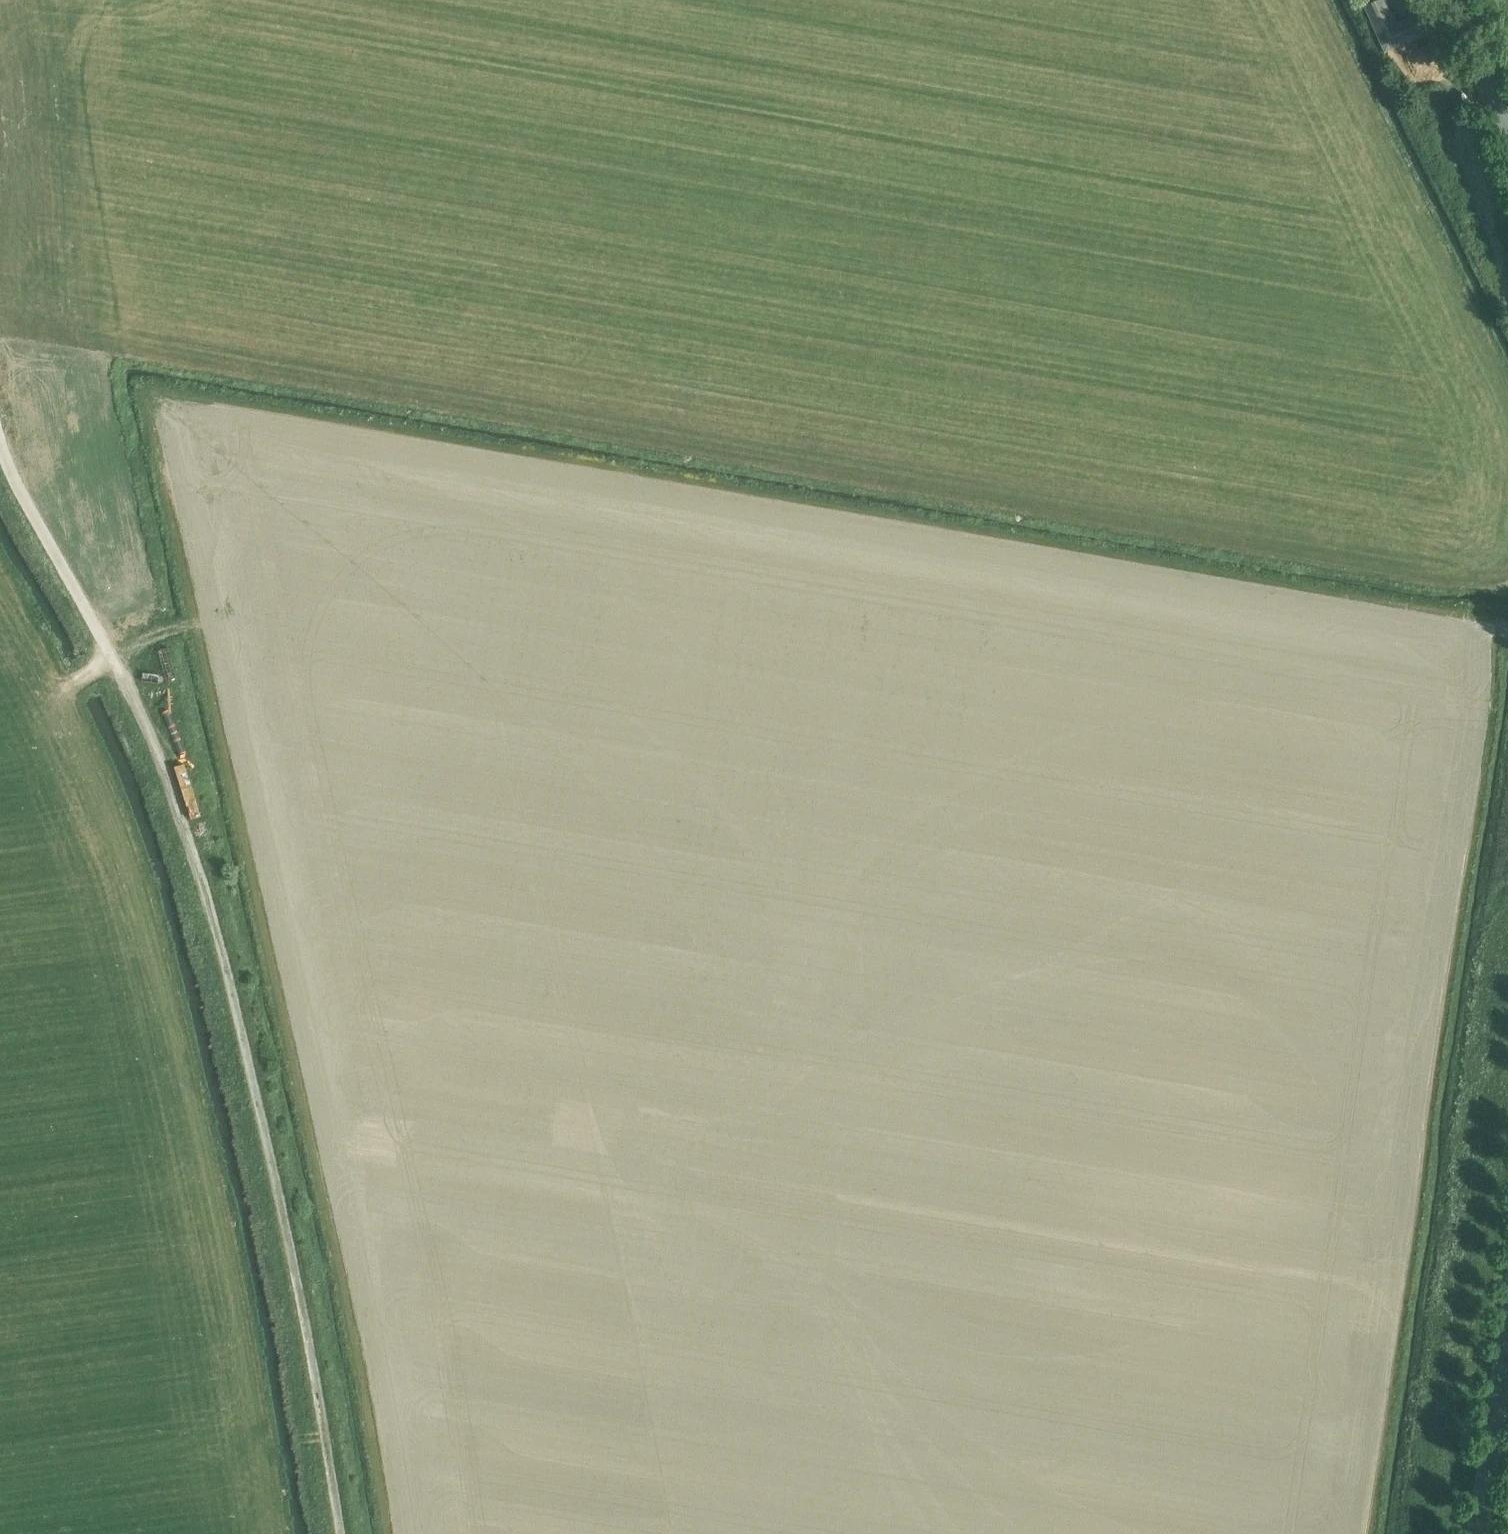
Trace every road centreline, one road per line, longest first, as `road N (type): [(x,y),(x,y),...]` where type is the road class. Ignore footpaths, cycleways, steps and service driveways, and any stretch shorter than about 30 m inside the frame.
road 1 (track): [(339,1533),(301,1302),(206,890),(133,695),(0,443)]
road 2 (tertiary): [(1479,1533),(1507,1328)]
road 3 (tertiary): [(1507,134),(1452,0)]

